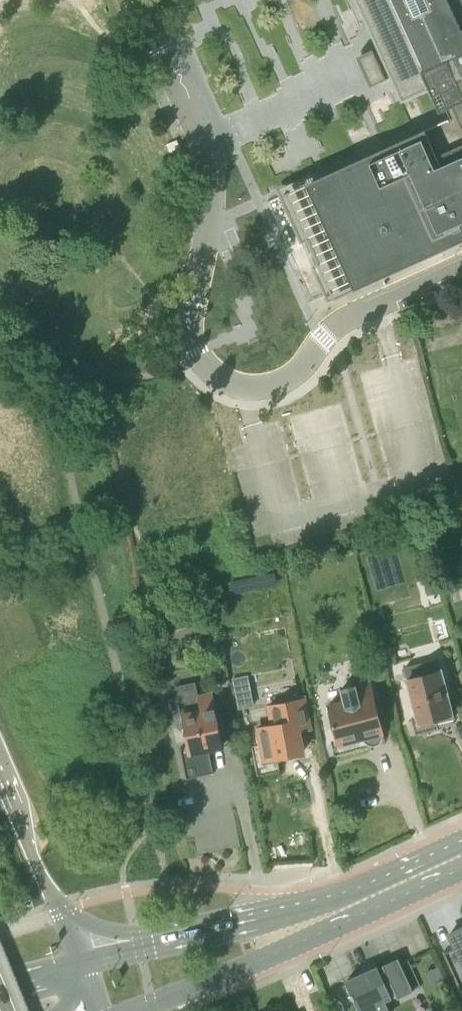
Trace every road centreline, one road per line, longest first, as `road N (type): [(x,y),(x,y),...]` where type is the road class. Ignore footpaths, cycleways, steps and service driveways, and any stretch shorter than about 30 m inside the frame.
road 1 (residential): [(461,265),(342,321),(277,386),(224,382),(210,371),(194,336),(207,167),(134,0)]
road 2 (tertiary): [(461,841),(282,914),(80,962)]
road 3 (tertiary): [(134,1010),(461,871)]
road 4 (trunk): [(80,962),(0,778)]

